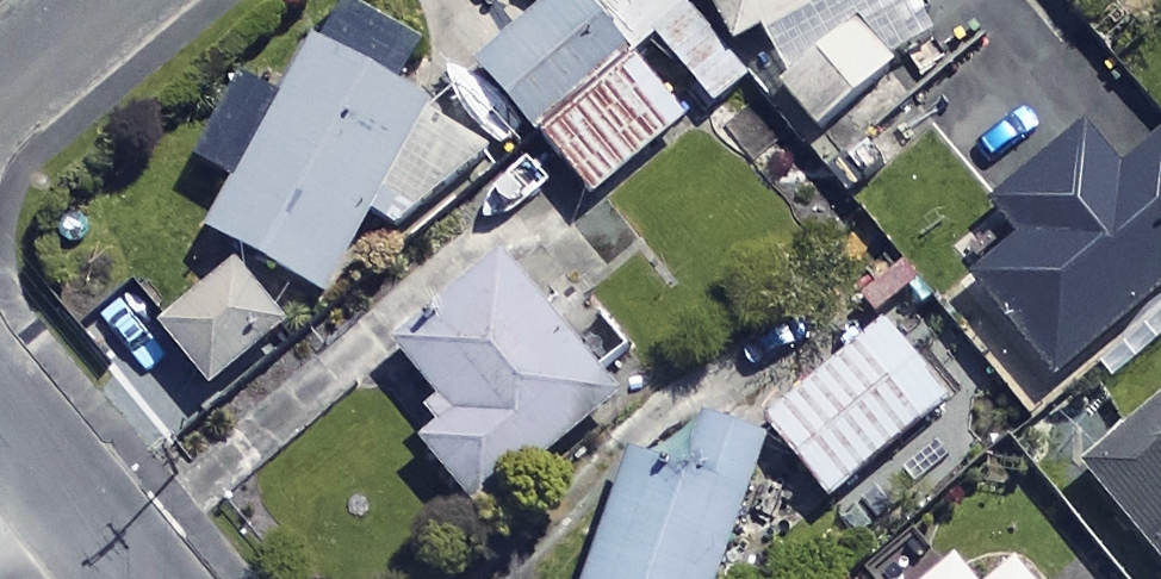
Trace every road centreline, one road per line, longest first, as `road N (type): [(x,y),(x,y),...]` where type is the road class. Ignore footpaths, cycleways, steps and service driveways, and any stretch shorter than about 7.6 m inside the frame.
road 1 (residential): [(0,424),(130,578)]
road 2 (residential): [(105,0),(0,89)]

